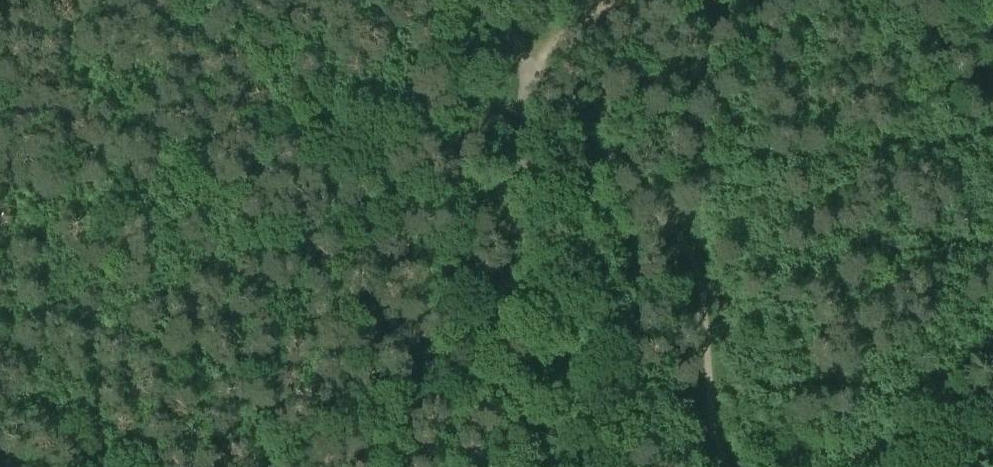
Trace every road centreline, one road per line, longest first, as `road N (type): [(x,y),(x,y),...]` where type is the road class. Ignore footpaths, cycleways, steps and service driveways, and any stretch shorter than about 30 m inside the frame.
road 1 (track): [(344,466),(465,351),(512,281),(524,209),(521,98),(529,59)]
road 2 (track): [(529,59),(668,215),(691,254),(702,296),(708,412),(729,466)]

